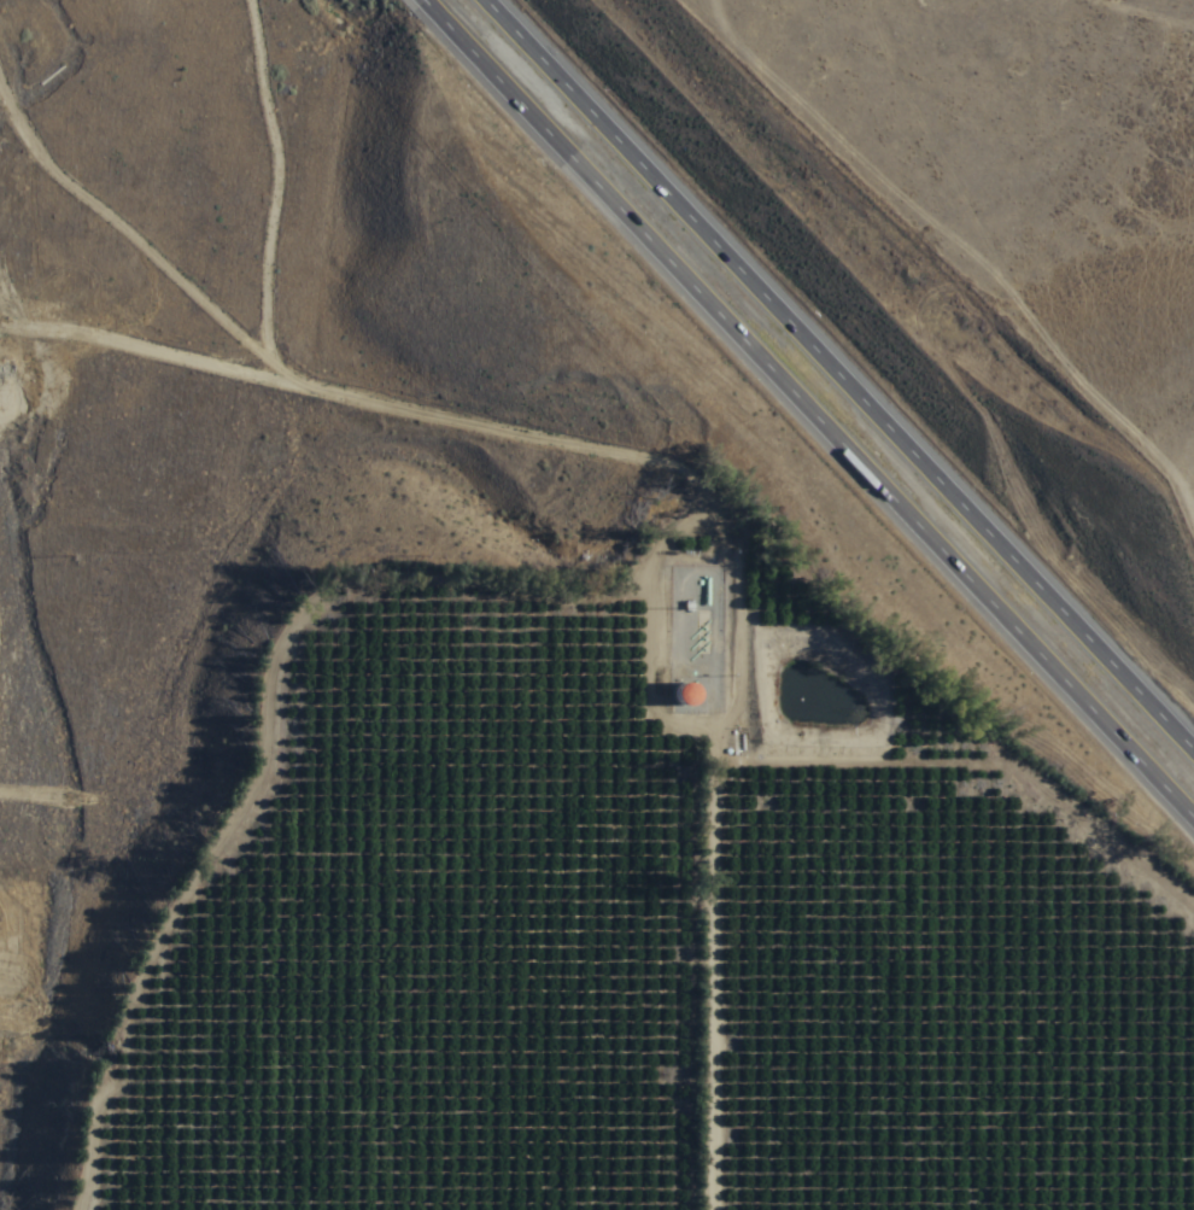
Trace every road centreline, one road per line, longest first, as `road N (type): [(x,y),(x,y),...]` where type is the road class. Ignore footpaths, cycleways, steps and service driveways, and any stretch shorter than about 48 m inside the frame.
road 1 (track): [(682,1209),(685,759),(566,665),(566,569),(604,495),(542,437),(352,399),(252,431),(177,481),(0,490)]
road 2 (motorway): [(416,0),(1193,828)]
road 3 (motorway): [(1193,741),(493,0)]

